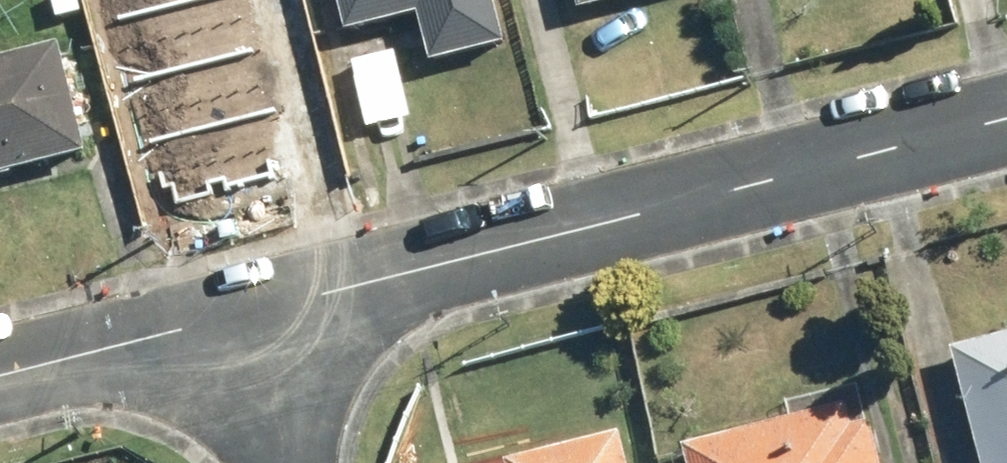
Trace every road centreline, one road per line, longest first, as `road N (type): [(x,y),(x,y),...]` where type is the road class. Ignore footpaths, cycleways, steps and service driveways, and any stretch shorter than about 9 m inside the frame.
road 1 (residential): [(254,312),(1006,124)]
road 2 (residential): [(0,378),(254,312)]
road 3 (residential): [(254,312),(292,462)]

